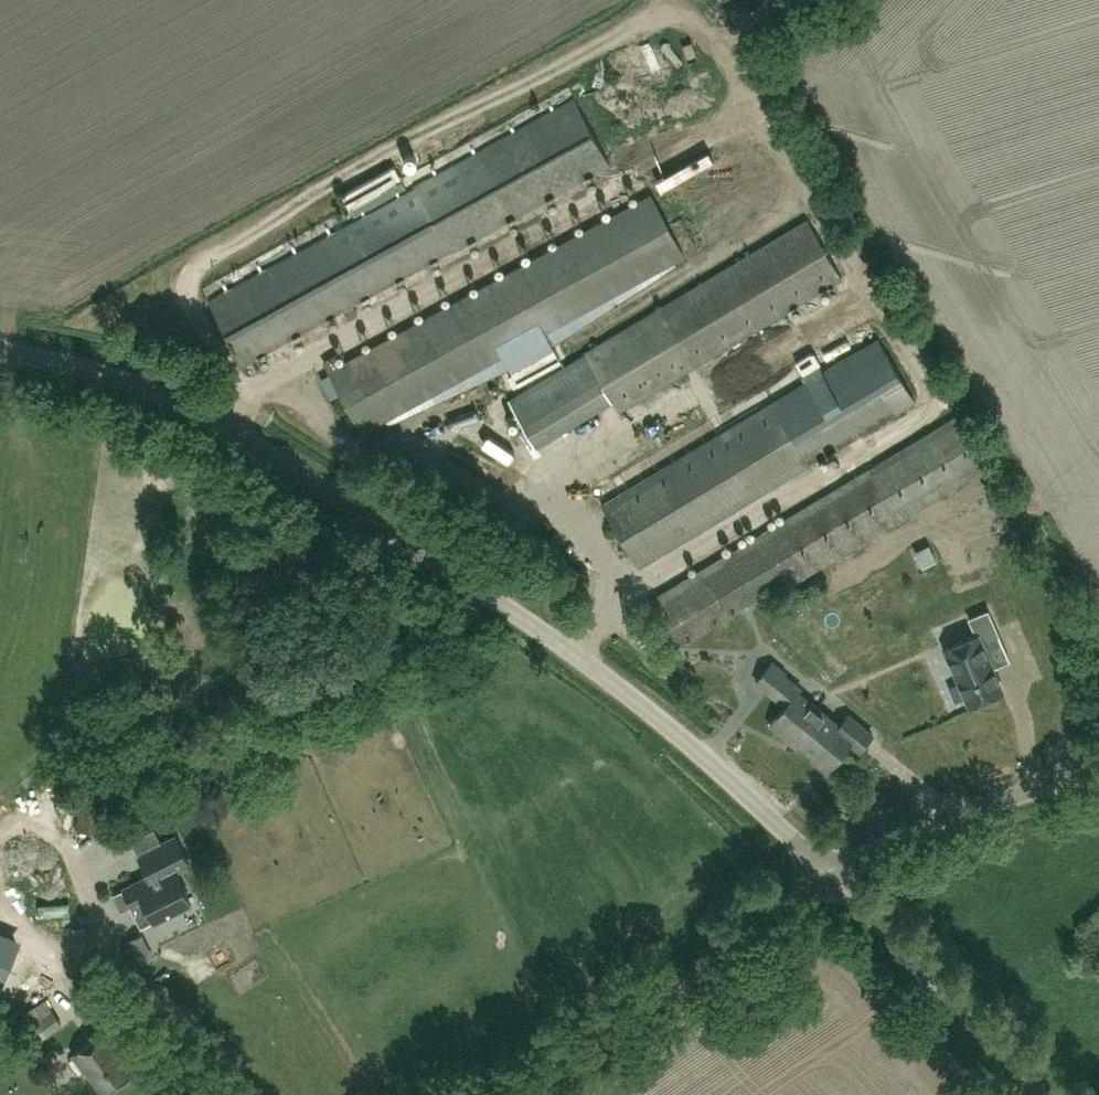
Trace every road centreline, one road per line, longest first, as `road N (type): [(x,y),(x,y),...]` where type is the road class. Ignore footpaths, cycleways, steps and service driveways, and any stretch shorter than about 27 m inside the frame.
road 1 (unclassified): [(833,862),(596,669),(205,415),(133,377),(0,342)]
road 2 (unclassified): [(509,1094),(833,862)]
road 3 (unclassified): [(1052,1094),(833,862)]
road 4 (unclassified): [(833,862),(941,817),(1098,769)]

